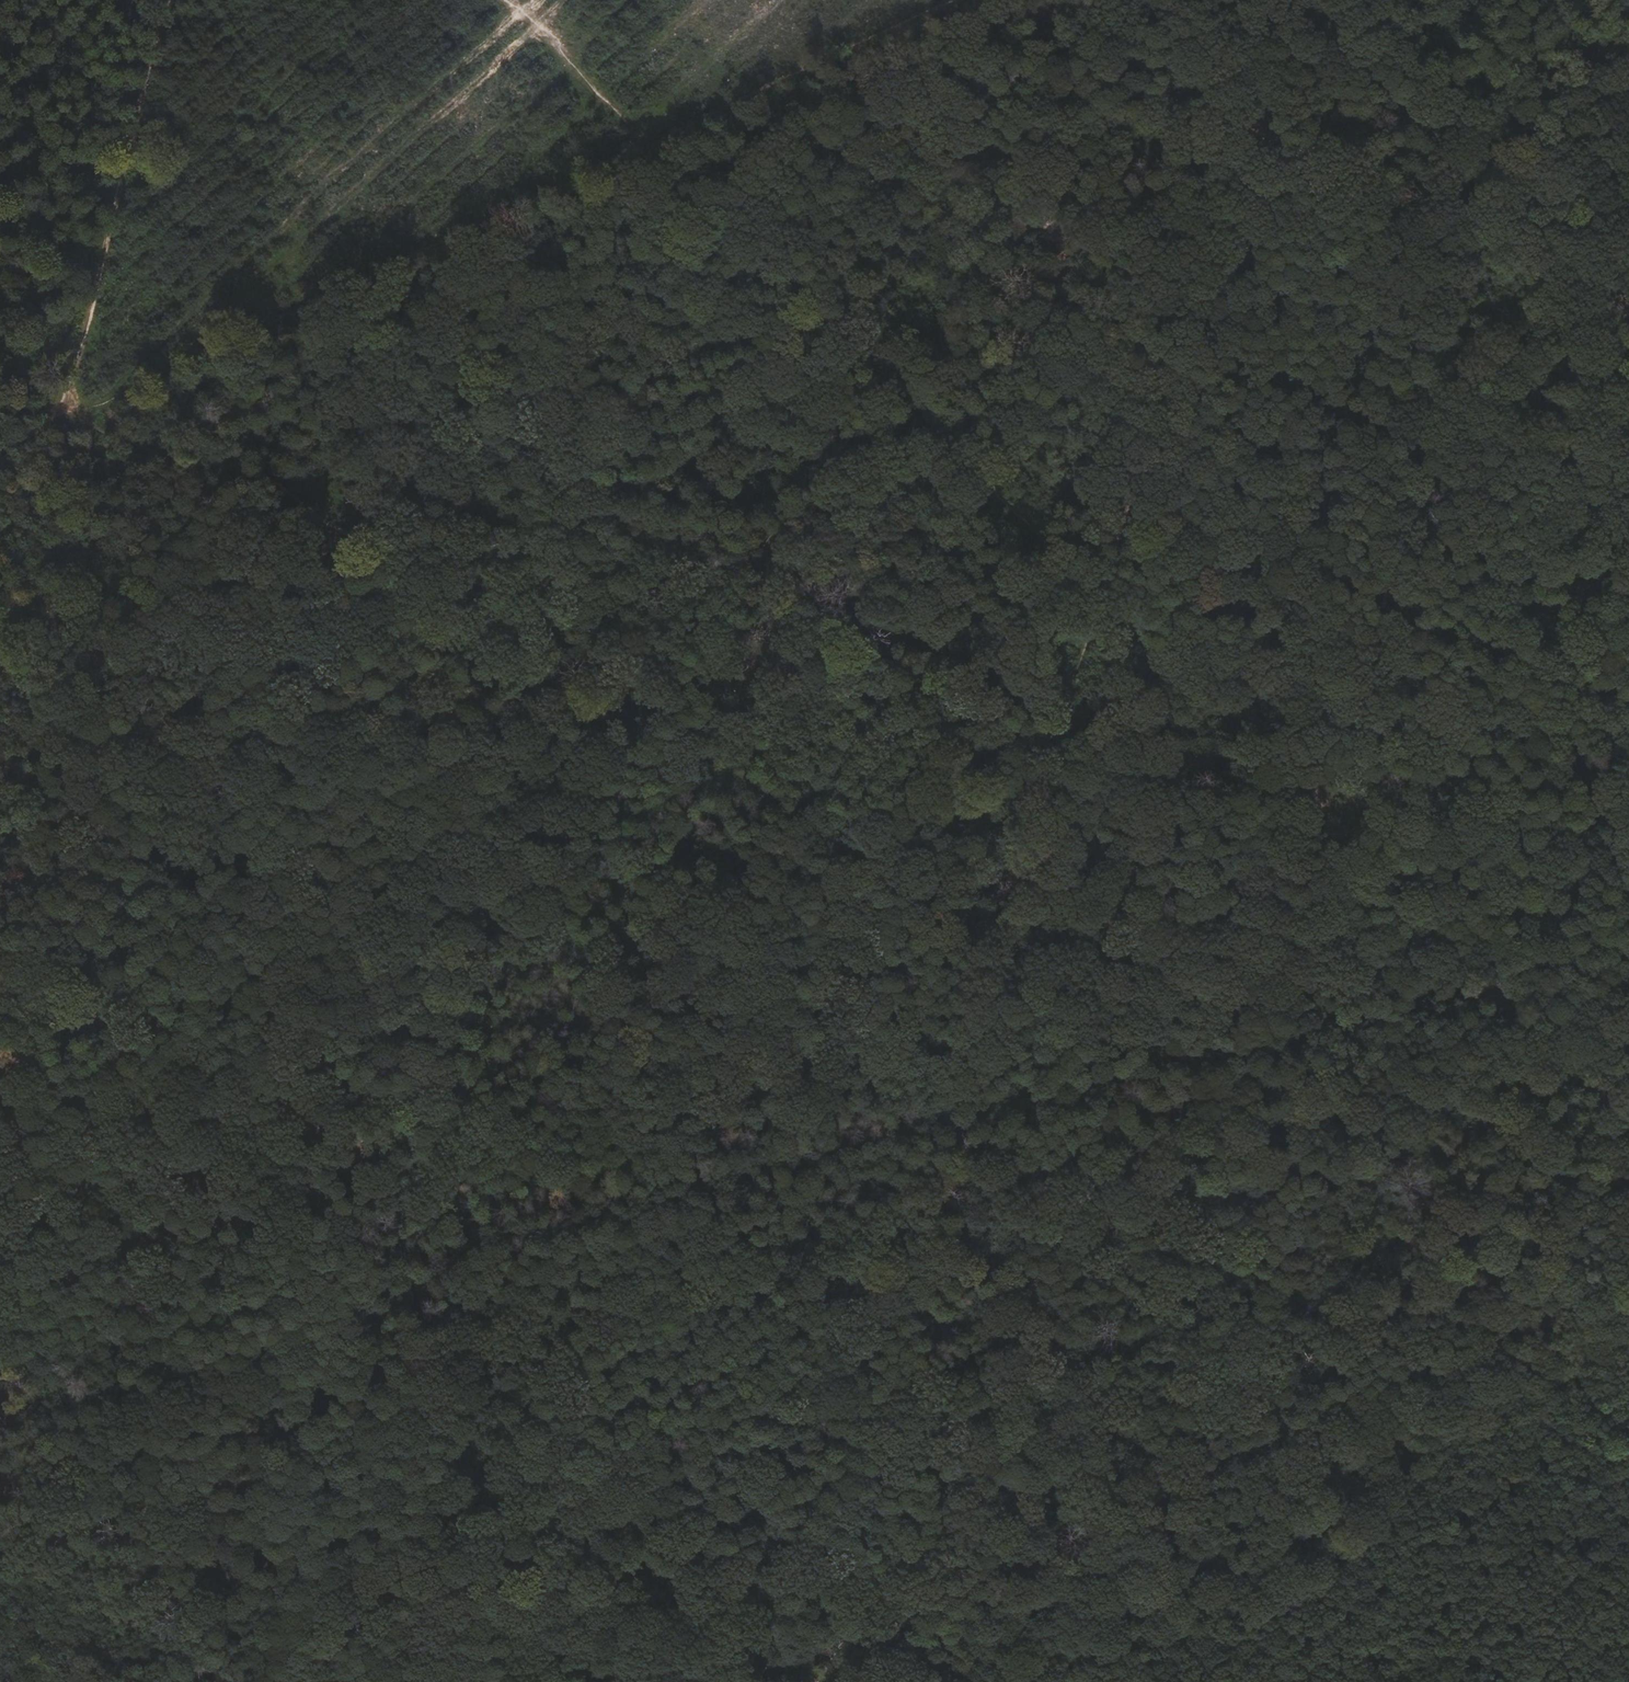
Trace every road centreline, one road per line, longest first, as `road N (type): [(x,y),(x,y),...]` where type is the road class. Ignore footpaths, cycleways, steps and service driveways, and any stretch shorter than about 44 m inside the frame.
road 1 (track): [(529,1681),(523,1610),(447,1429),(420,1330),(397,1235),(386,1136),(435,974),(518,858),(525,826),(505,724),(460,611)]
road 2 (track): [(963,0),(0,449)]
road 3 (track): [(749,1681),(1029,852)]
road 4 (track): [(1628,793),(1409,0)]
road 5 (track): [(1628,1342),(1465,1432),(1322,1570),(1214,1617),(1081,1649),(962,1664),(924,1681)]

